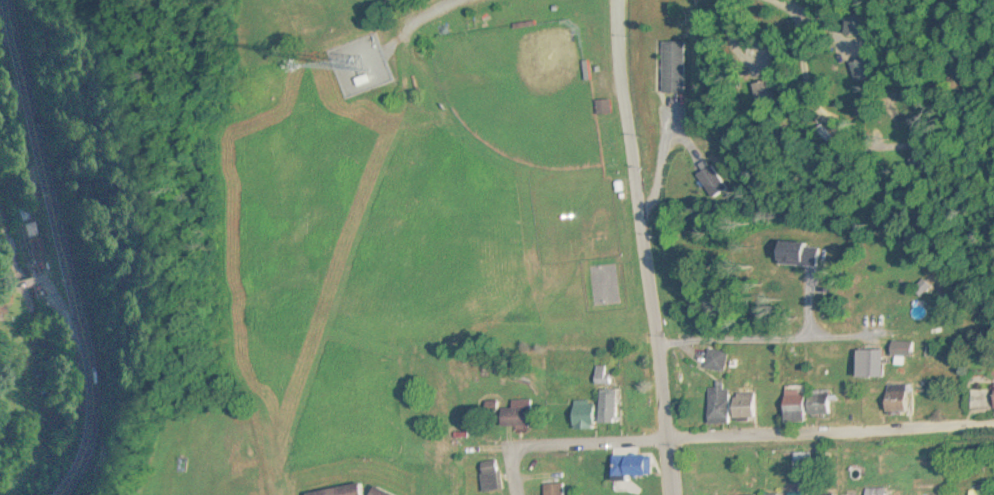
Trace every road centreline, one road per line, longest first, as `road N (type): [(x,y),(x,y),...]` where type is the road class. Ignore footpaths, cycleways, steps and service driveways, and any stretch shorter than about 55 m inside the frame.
road 1 (primary): [(58,494),(83,451),(89,398),(5,0)]
road 2 (residential): [(672,494),(621,88),(622,0)]
road 3 (residential): [(993,426),(510,448)]

